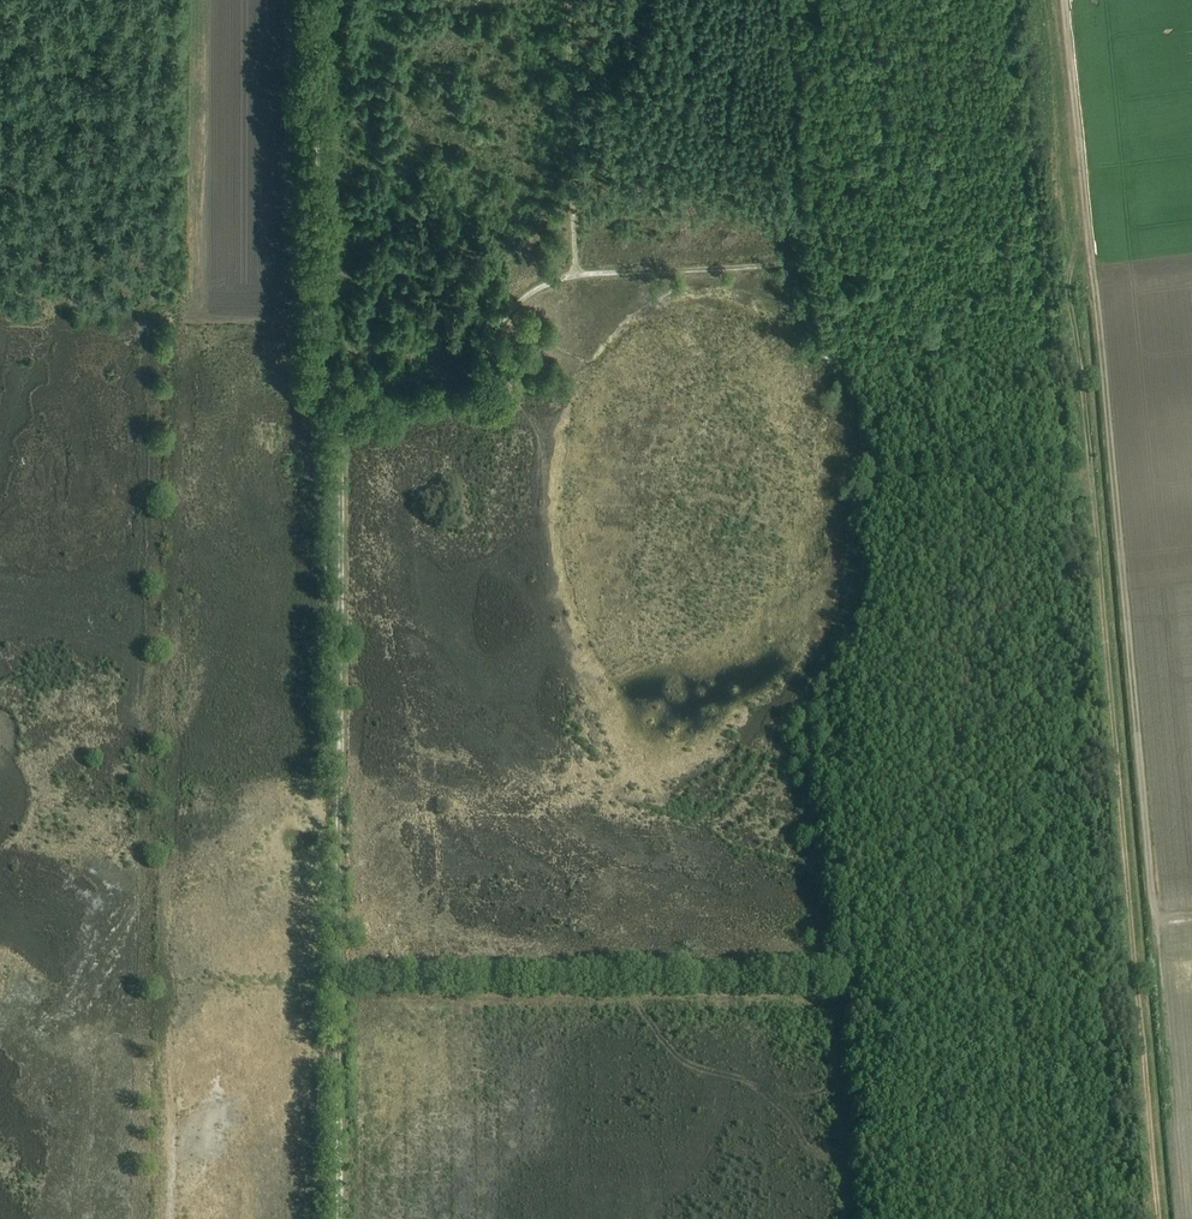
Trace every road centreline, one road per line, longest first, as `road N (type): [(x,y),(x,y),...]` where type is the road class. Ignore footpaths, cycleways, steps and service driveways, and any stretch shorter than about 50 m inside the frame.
road 1 (track): [(785,0),(802,264),(578,274),(515,302),(472,374),(383,384),(339,413),(340,1218)]
road 2 (track): [(802,264),(807,321),(884,481),(1091,474),(1158,1218)]
road 3 (track): [(1064,0),(1158,914),(1191,912)]
road 4 (track): [(341,978),(846,980)]
road 5 (track): [(339,413),(322,374),(320,0)]
road 6 (track): [(578,274),(571,0)]

